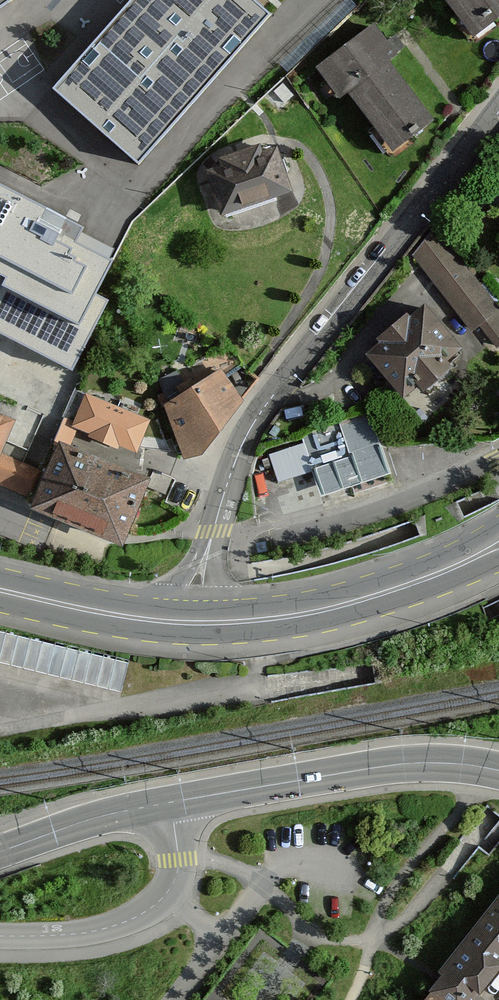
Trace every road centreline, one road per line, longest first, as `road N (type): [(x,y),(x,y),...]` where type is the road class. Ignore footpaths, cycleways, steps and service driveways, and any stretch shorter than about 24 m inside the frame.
road 1 (tertiary): [(498,111),(255,421),(228,483),(192,623)]
road 2 (motorway): [(498,680),(275,803),(0,929)]
road 3 (motorway): [(0,996),(165,928),(498,749)]
road 4 (tertiary): [(0,851),(109,814),(335,774),(422,763),(498,771)]
road 5 (primary): [(192,623),(333,608),(498,545)]
road 6 (primary): [(0,590),(192,623)]

